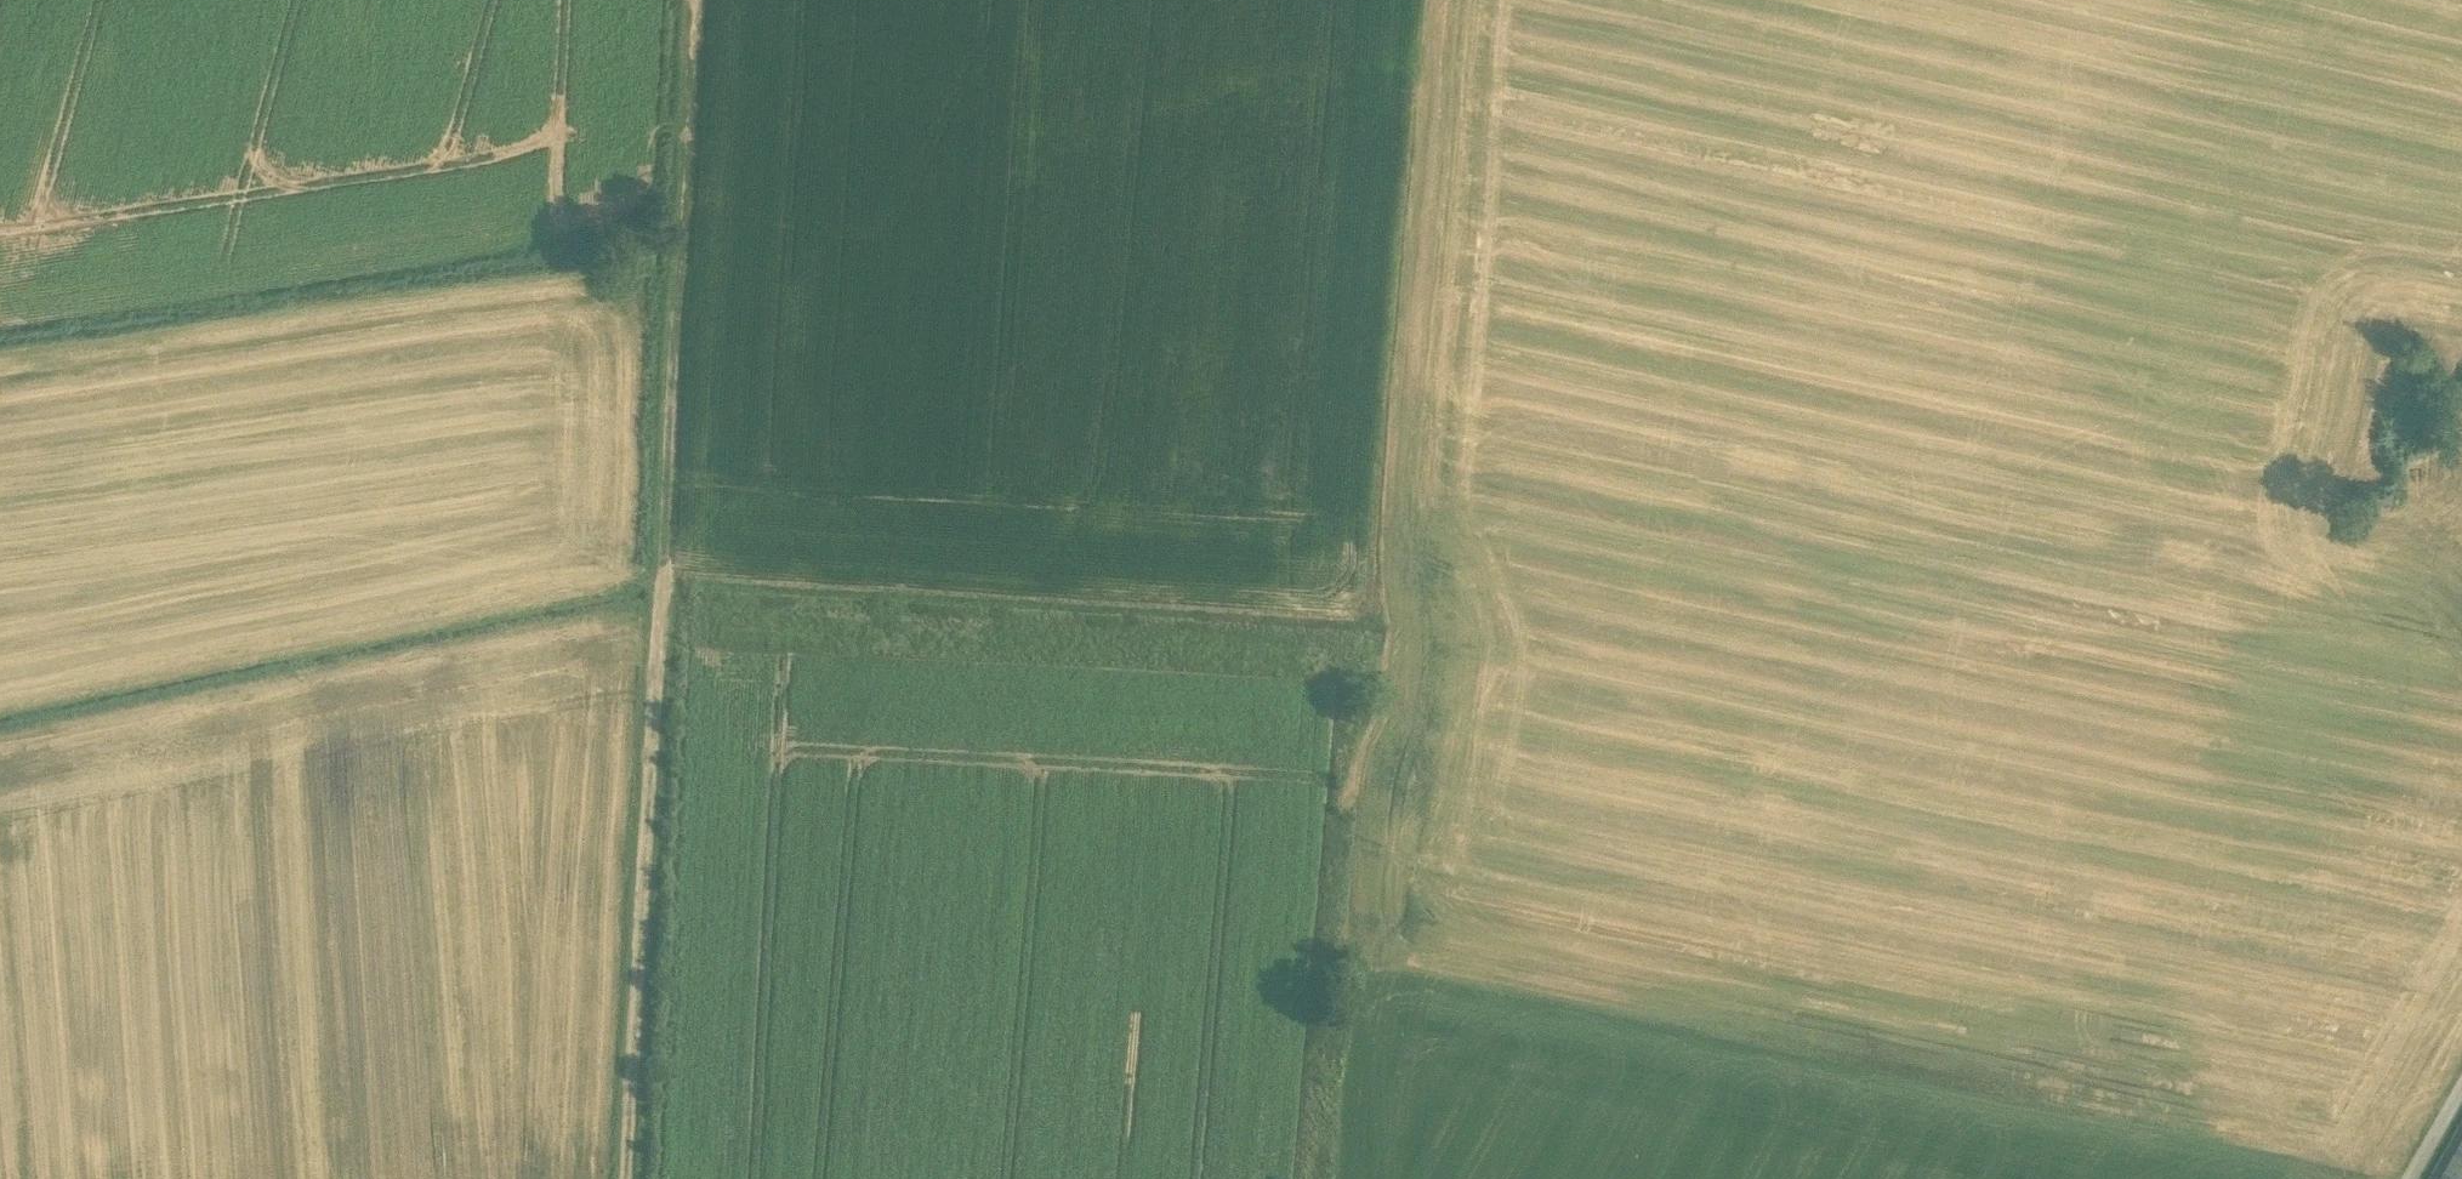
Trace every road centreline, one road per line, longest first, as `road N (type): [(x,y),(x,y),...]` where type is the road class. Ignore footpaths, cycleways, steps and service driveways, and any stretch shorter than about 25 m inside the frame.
road 1 (track): [(677,0),(603,1178)]

